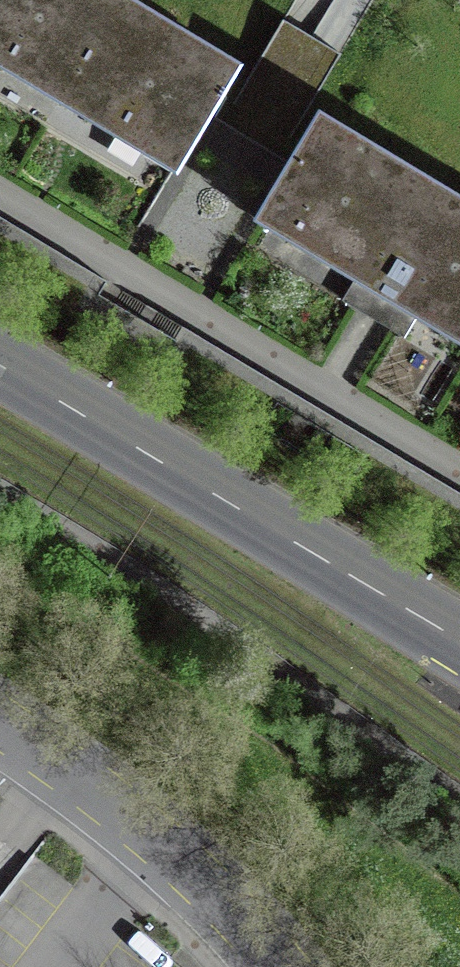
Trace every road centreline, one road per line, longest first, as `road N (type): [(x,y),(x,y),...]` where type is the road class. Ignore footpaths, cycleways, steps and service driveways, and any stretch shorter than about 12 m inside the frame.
road 1 (secondary): [(0,366),(459,643)]
road 2 (residential): [(280,966),(145,829),(0,726)]

